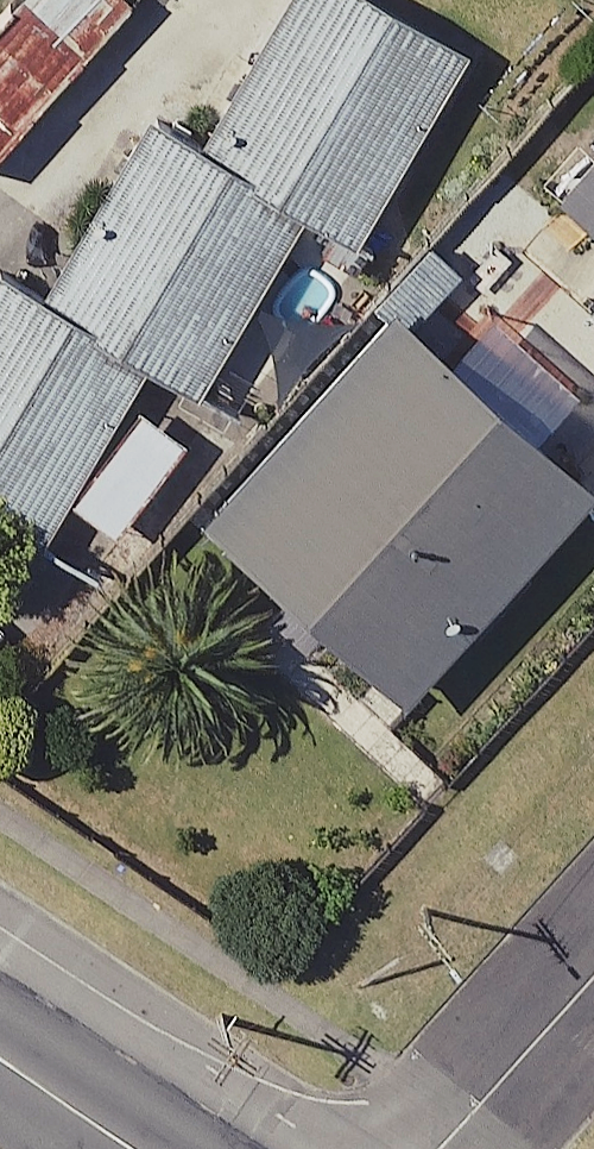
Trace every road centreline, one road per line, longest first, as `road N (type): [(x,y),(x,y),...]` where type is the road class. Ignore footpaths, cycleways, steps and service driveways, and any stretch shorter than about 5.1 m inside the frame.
road 1 (residential): [(593,989),(448,1148)]
road 2 (secondary): [(0,1051),(146,1148)]

